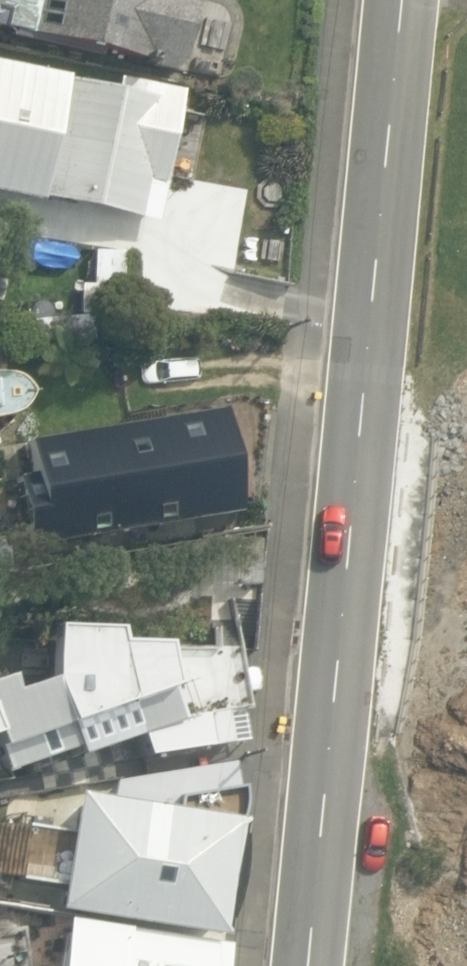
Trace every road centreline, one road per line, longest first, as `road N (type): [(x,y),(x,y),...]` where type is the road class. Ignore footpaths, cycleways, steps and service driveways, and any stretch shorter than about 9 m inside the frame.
road 1 (residential): [(404,0),(307,965)]

